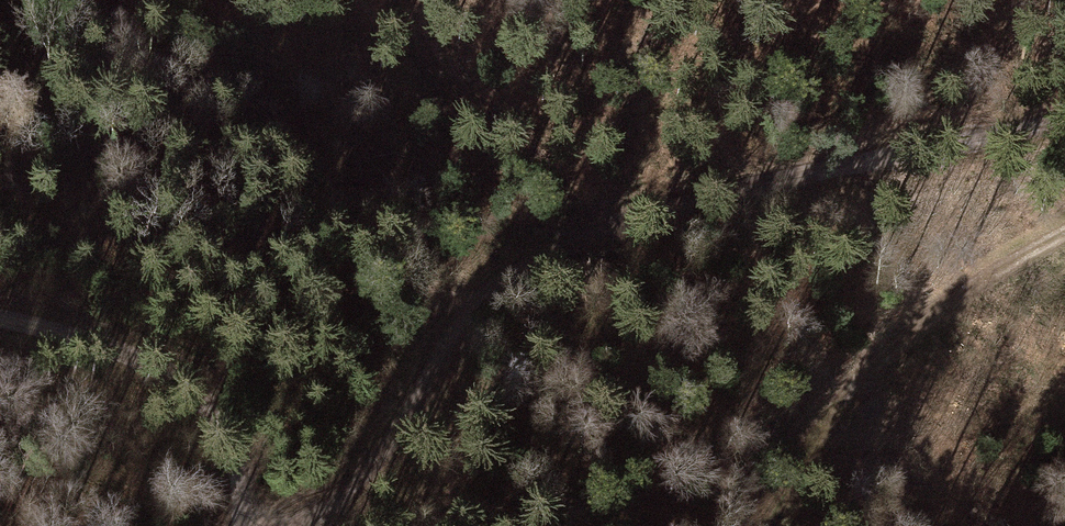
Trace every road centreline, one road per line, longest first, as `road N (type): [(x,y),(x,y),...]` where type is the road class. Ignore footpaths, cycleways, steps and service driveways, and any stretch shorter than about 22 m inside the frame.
road 1 (track): [(302,525),(378,457),(454,331),(516,274),(693,206),(1064,119)]
road 2 (track): [(1064,231),(985,276),(879,361),(827,423),(765,525)]
road 3 (track): [(0,319),(132,355),(203,399),(235,458),(237,525)]

